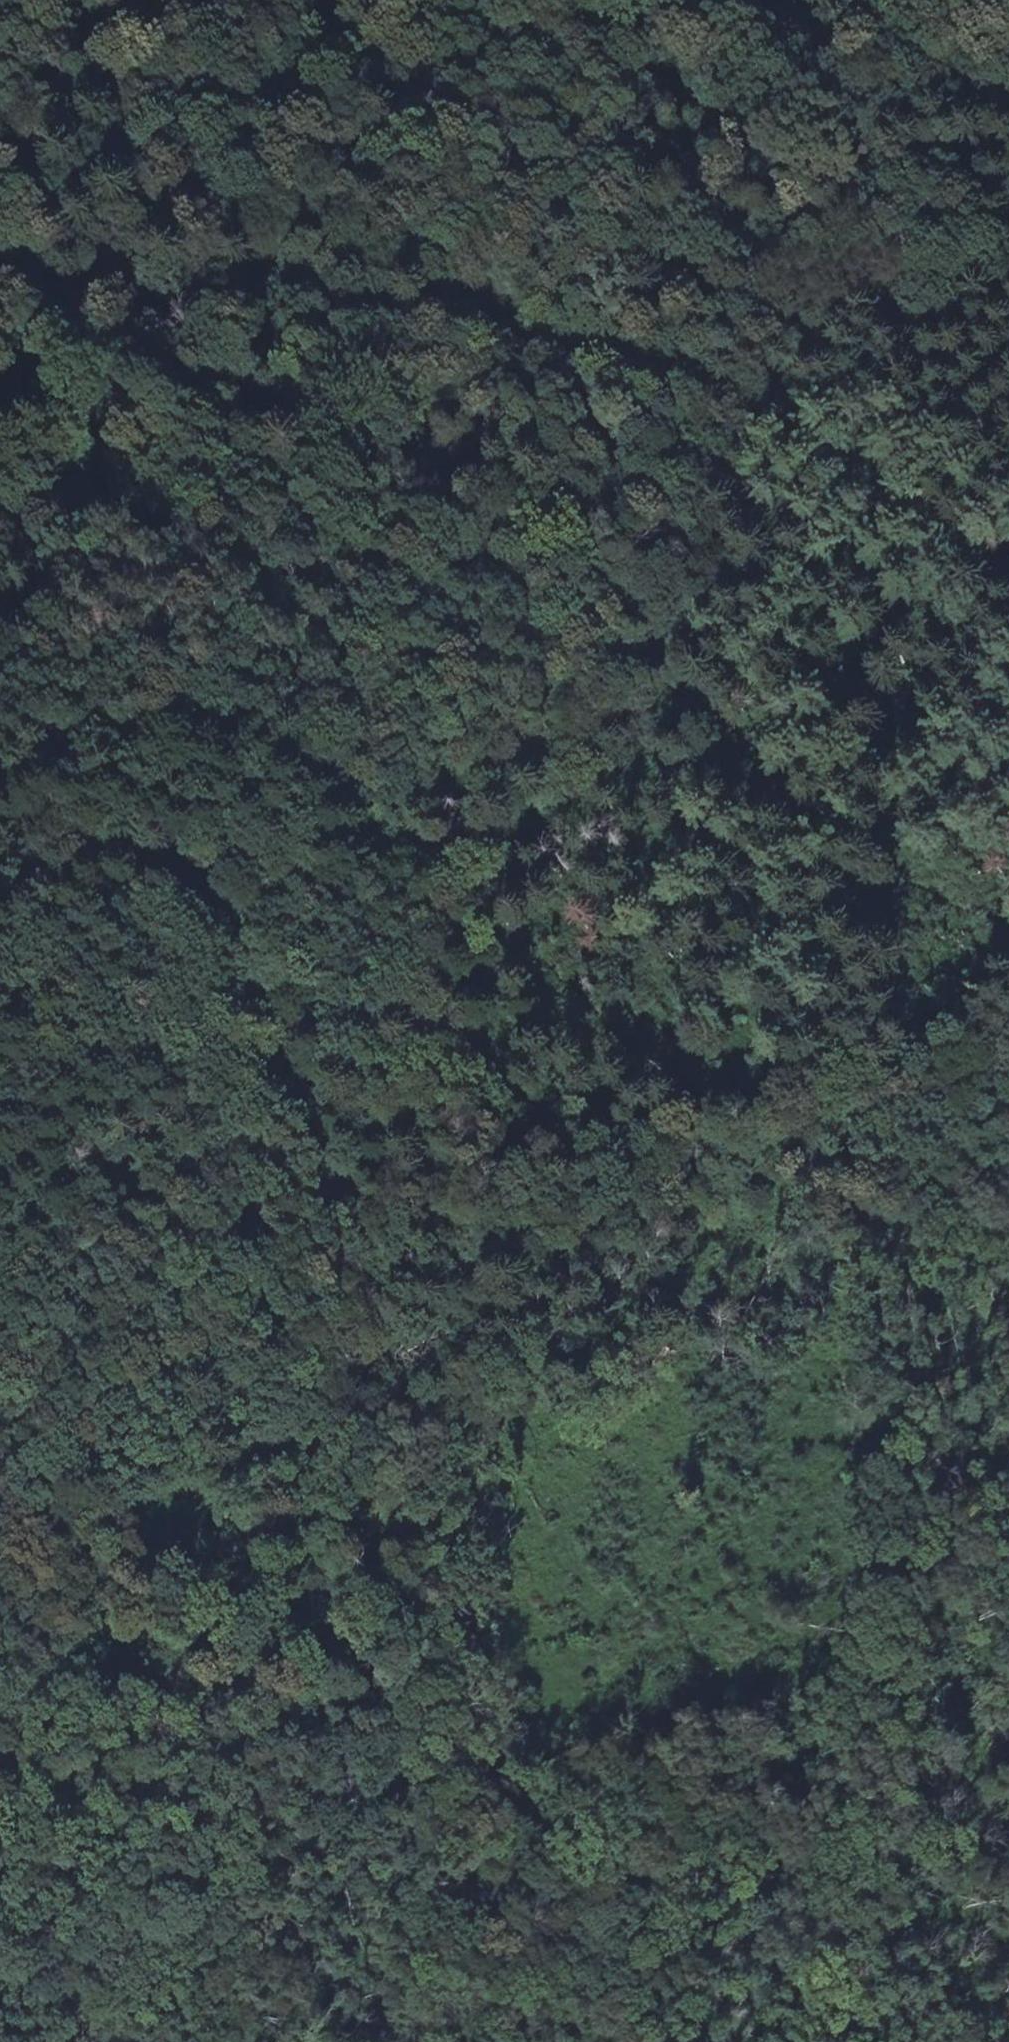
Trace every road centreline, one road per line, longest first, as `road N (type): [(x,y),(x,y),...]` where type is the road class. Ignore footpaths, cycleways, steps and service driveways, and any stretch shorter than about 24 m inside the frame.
road 1 (track): [(1008,928),(847,829),(558,552),(473,498),(413,471),(321,466),(0,488)]
road 2 (track): [(583,0),(436,29),(0,56)]
road 3 (track): [(745,0),(962,66),(1008,90)]

